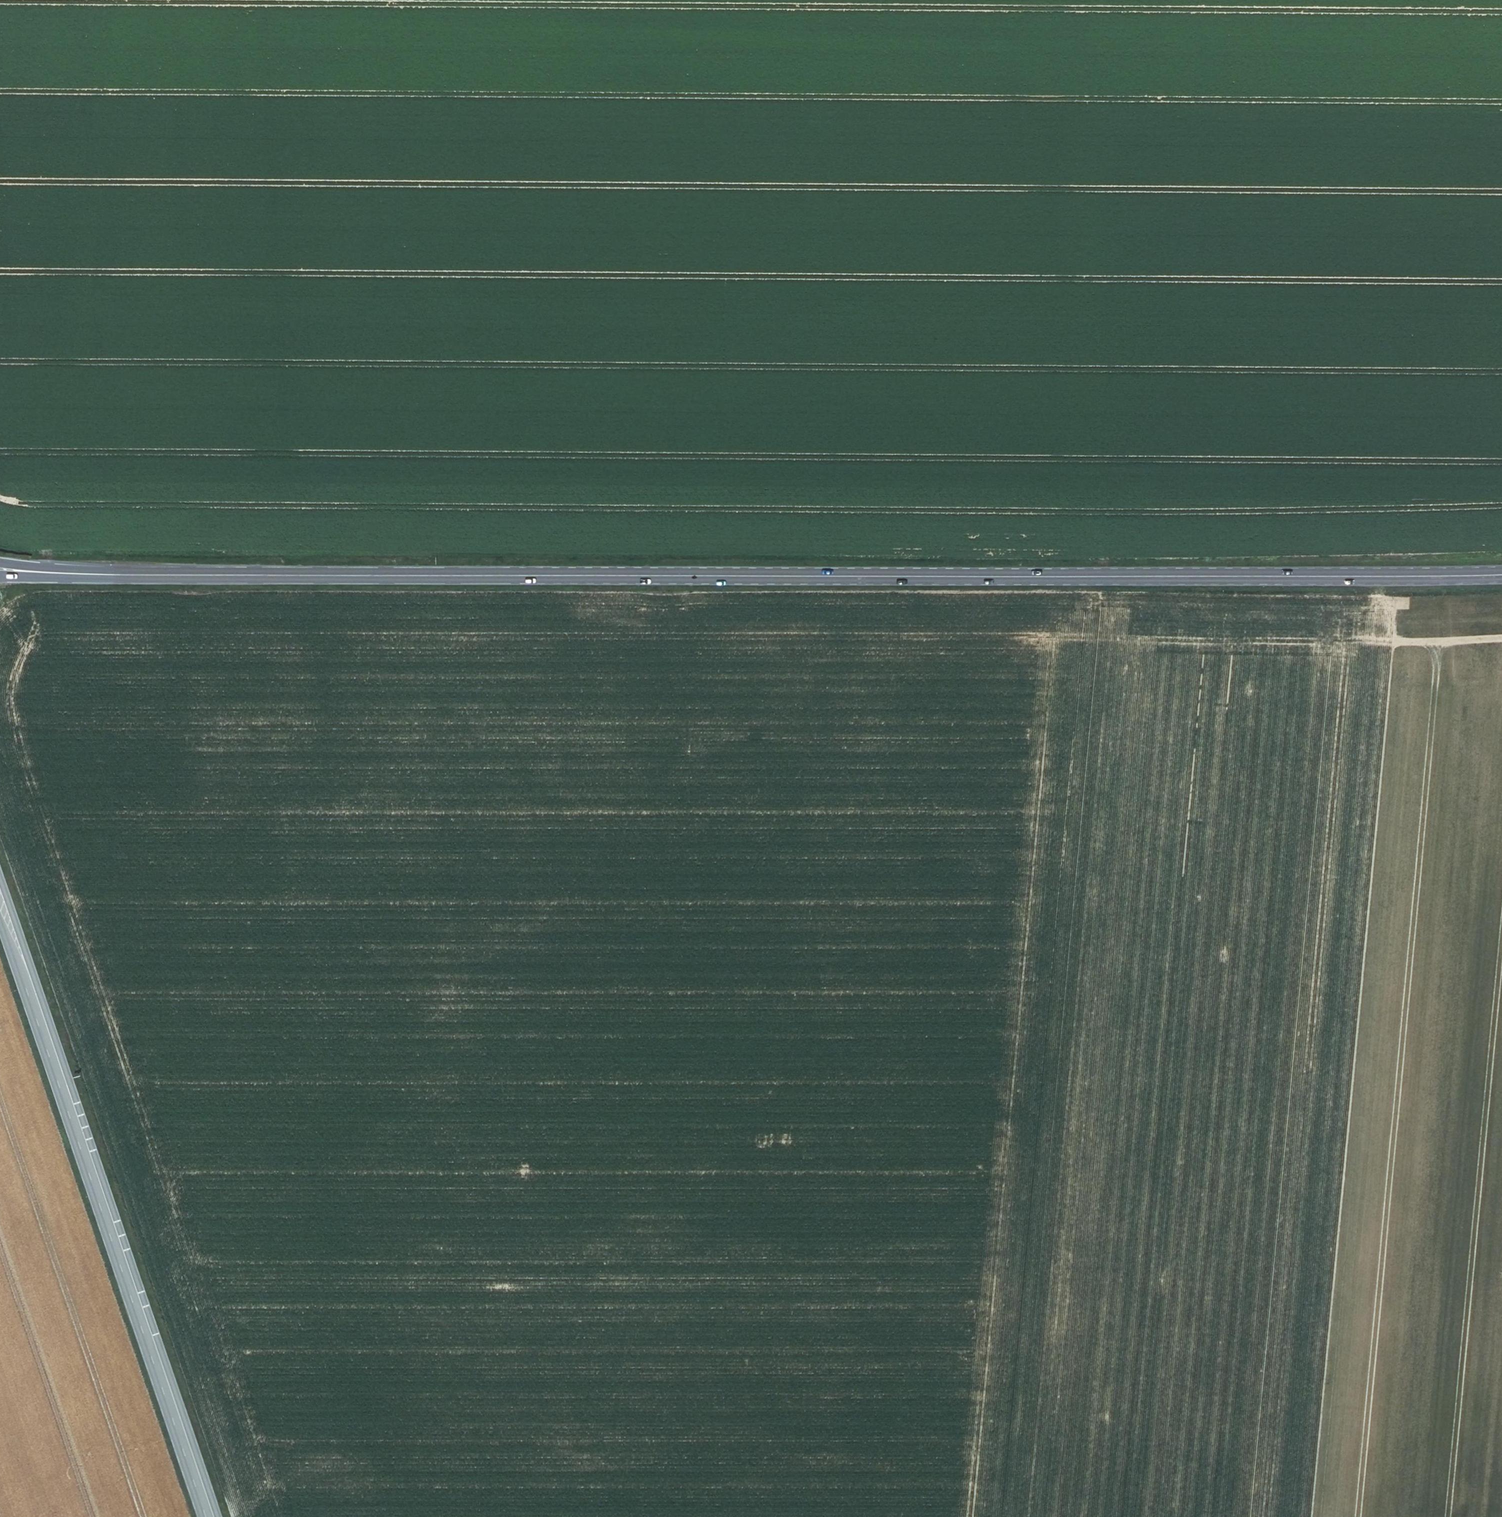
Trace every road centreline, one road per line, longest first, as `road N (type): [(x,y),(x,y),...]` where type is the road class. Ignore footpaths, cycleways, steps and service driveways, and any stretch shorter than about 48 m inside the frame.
road 1 (secondary): [(35,572),(1501,575)]
road 2 (primary): [(208,1516),(0,904)]

